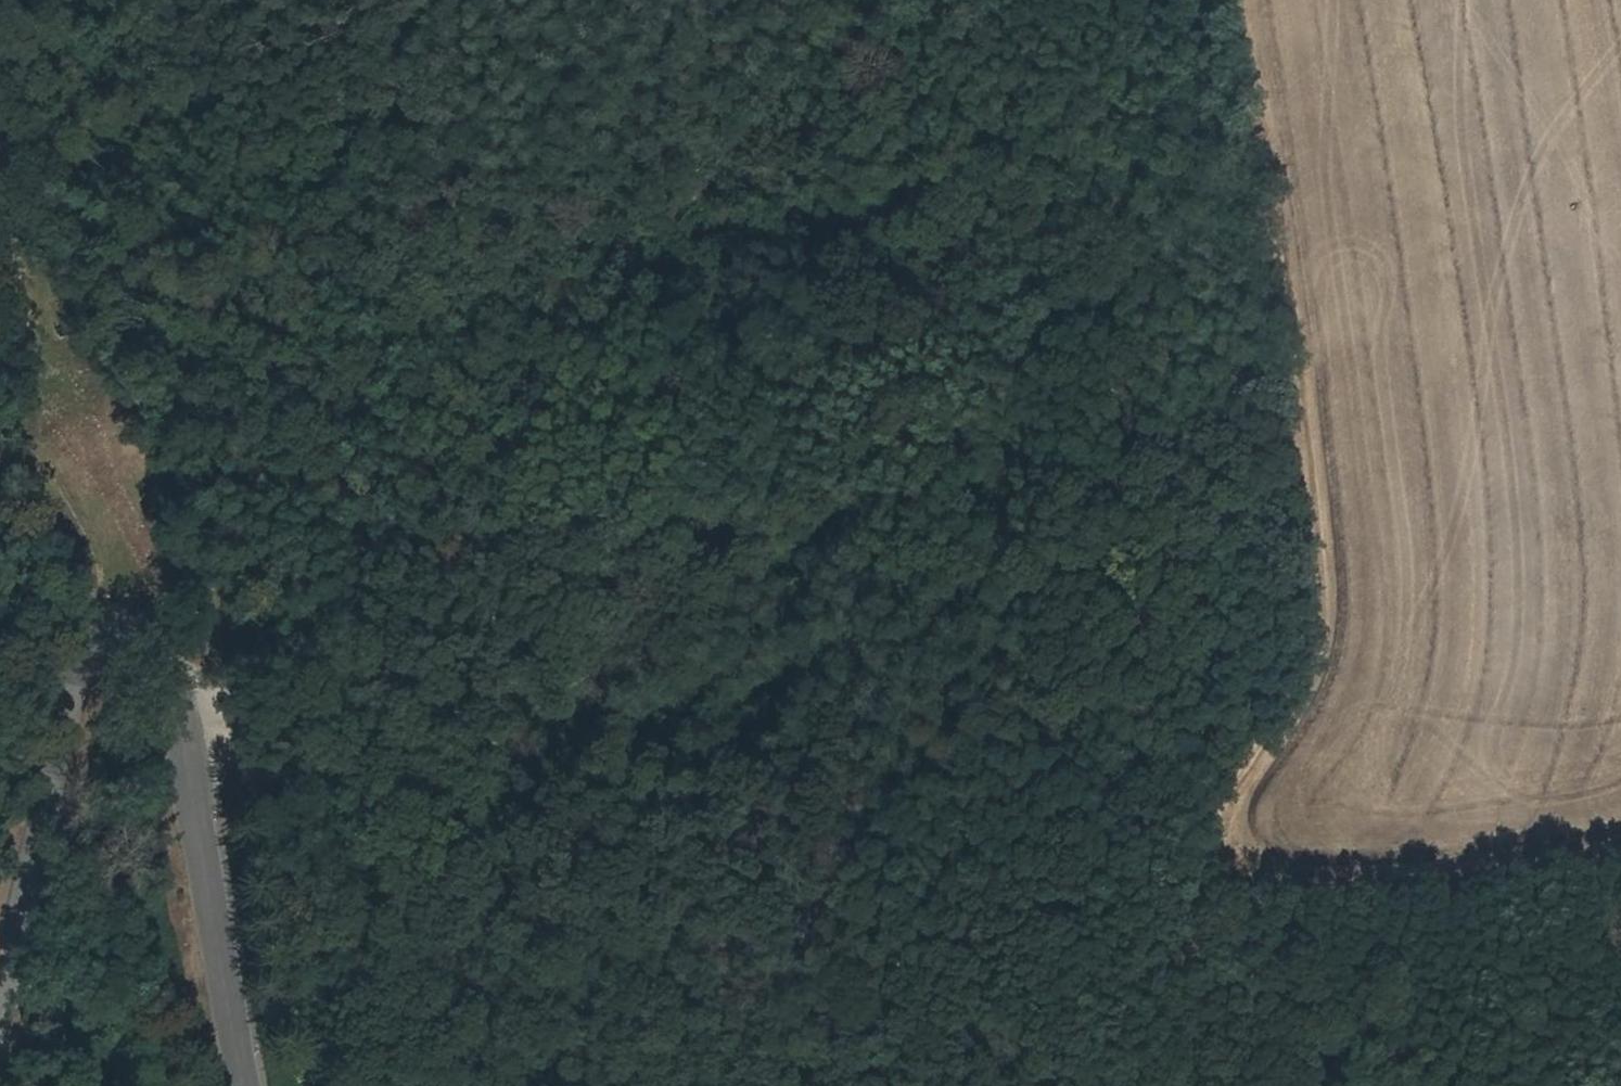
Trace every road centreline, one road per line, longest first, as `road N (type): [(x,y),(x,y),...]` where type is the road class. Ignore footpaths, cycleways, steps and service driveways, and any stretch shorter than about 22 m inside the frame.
road 1 (track): [(1620,859),(1446,891),(1256,882),(1232,852),(1228,807),(1239,775),(1302,691),(1321,632),(1279,227),(1241,0)]
road 2 (unclassified): [(243,1085),(181,737),(154,648),(114,631),(89,645),(30,864),(0,1022)]

